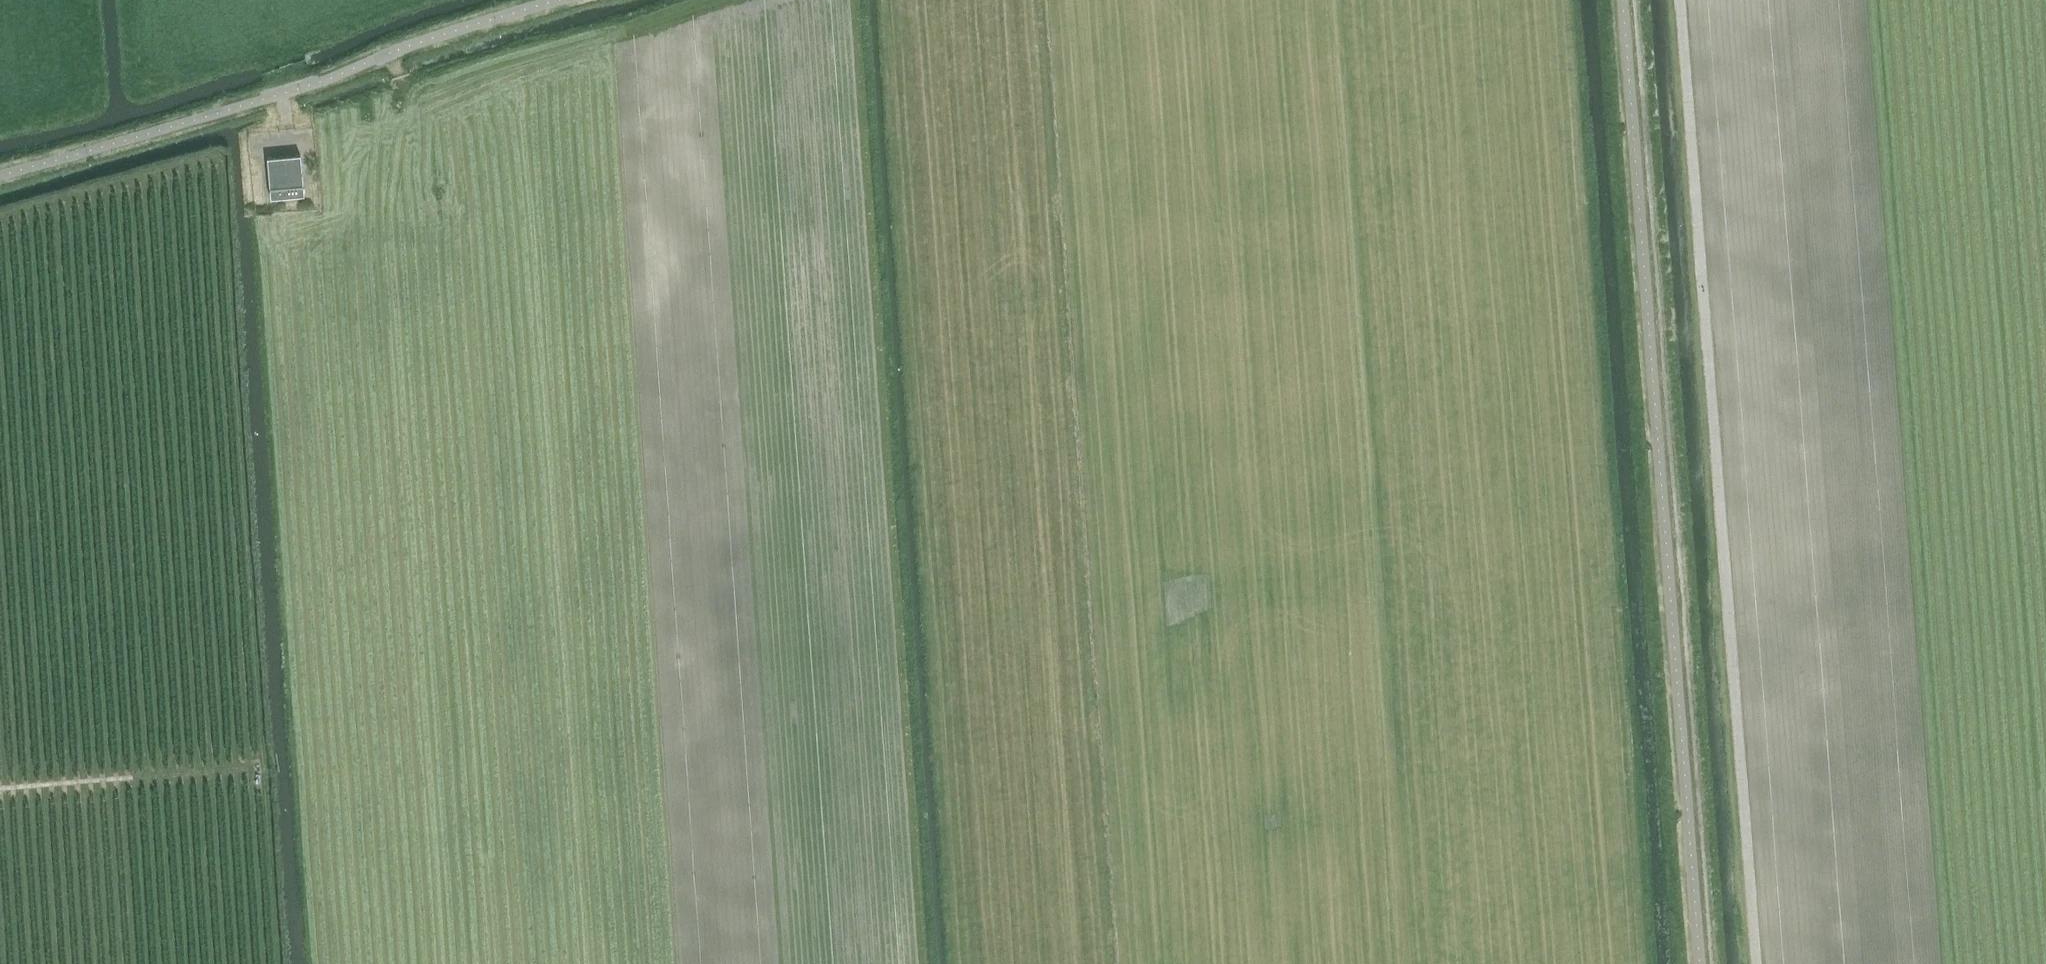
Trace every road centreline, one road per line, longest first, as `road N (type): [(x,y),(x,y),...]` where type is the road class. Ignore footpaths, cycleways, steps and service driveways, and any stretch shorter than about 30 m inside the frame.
road 1 (track): [(1759,963),(1680,0)]
road 2 (track): [(0,790),(253,766)]

